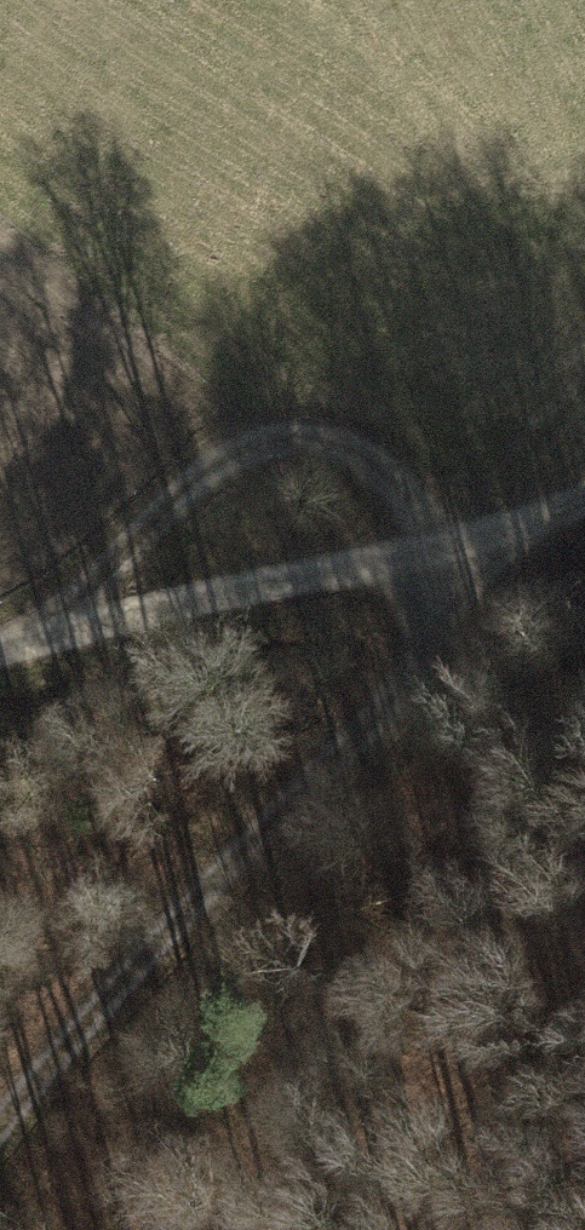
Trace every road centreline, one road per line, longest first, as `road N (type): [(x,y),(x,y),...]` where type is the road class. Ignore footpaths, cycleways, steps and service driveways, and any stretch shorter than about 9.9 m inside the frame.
road 1 (track): [(455,551),(400,671),(351,745),(99,1002),(0,1125)]
road 2 (track): [(86,634),(108,576),(153,521),(209,473),(268,446),(329,448),(359,461),(455,551)]
road 3 (track): [(0,653),(455,551)]
road 4 (track): [(455,551),(584,492)]

